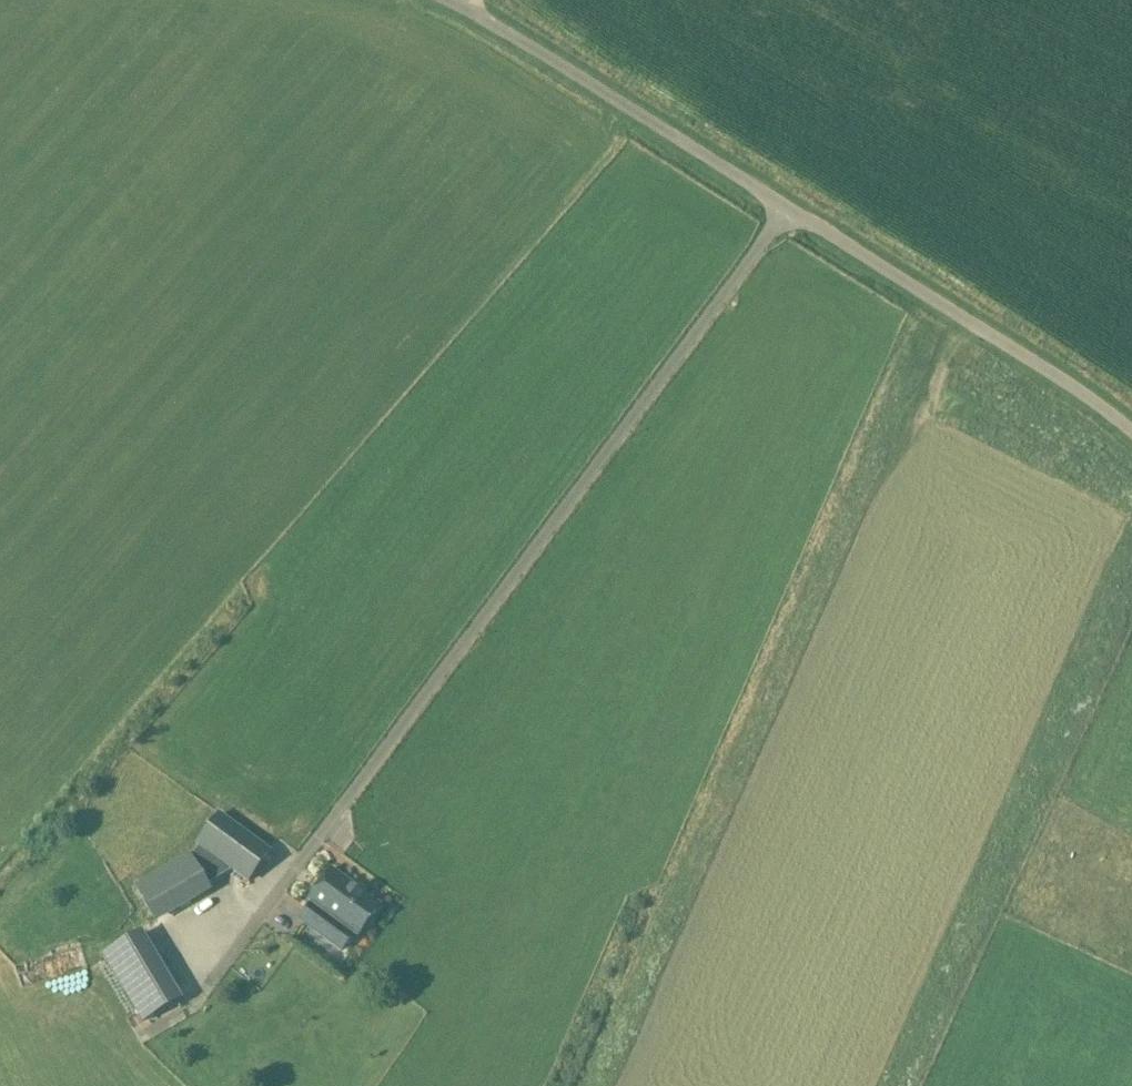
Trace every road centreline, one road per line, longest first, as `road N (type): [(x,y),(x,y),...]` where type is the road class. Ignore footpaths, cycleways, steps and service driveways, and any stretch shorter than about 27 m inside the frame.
road 1 (unclassified): [(445,0),(1070,386),(1131,433)]

